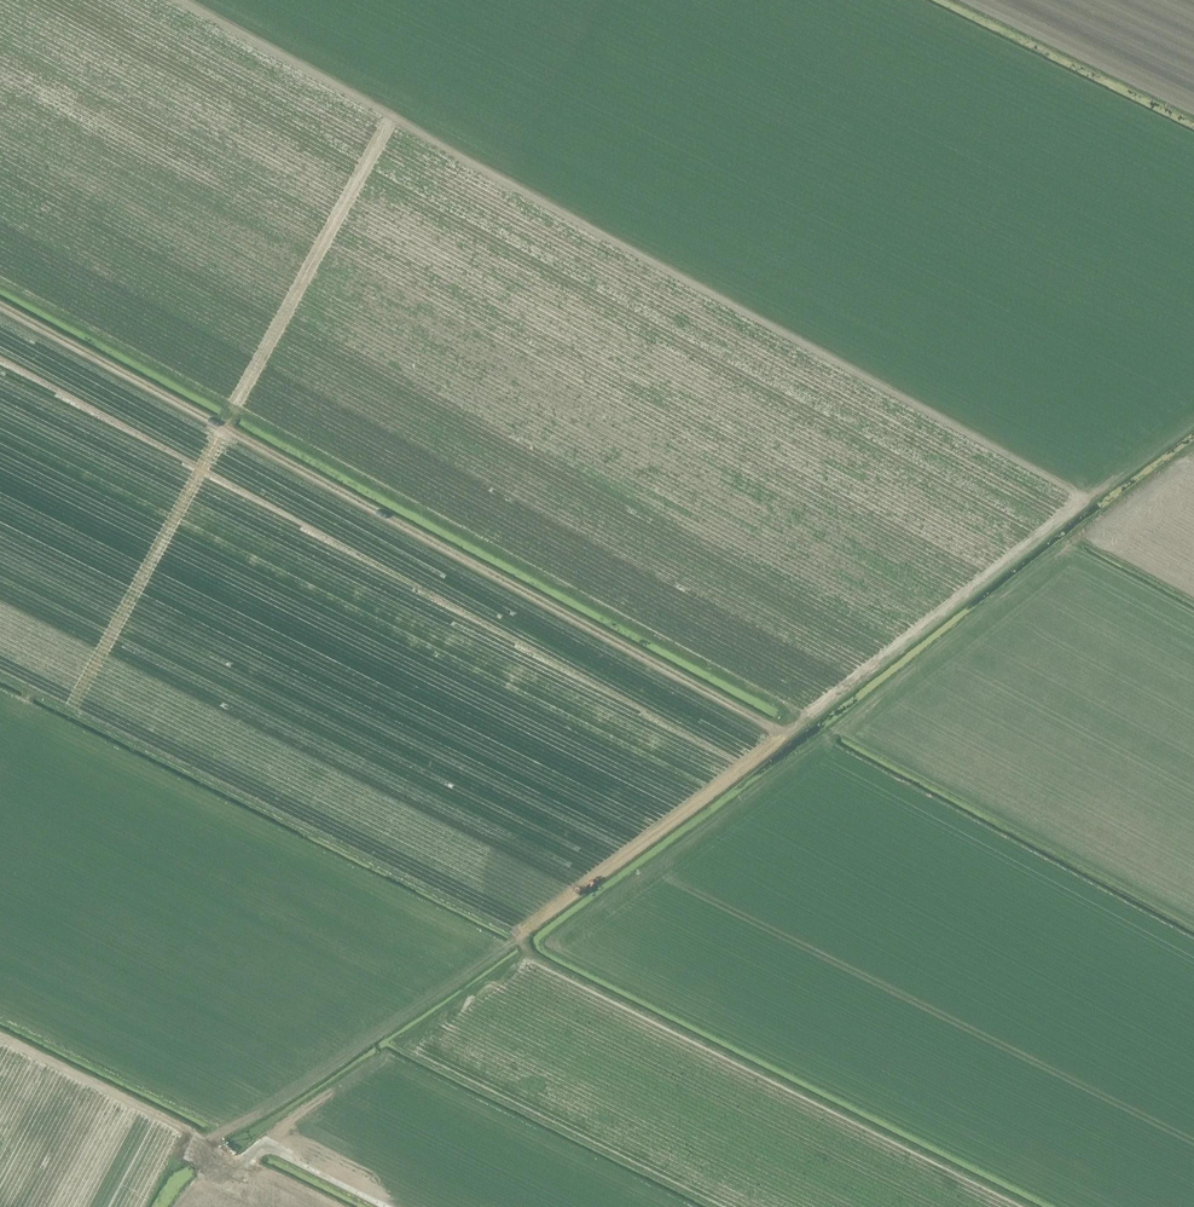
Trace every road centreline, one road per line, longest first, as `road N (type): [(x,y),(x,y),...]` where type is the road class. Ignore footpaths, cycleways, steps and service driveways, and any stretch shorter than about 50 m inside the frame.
road 1 (track): [(200,1145),(503,950),(786,735),(0,309)]
road 2 (track): [(1193,420),(786,735)]
road 3 (track): [(916,0),(1193,138)]
road 4 (track): [(192,1132),(216,1167),(266,1144),(386,1206)]
road 5 (track): [(0,1037),(192,1132)]

